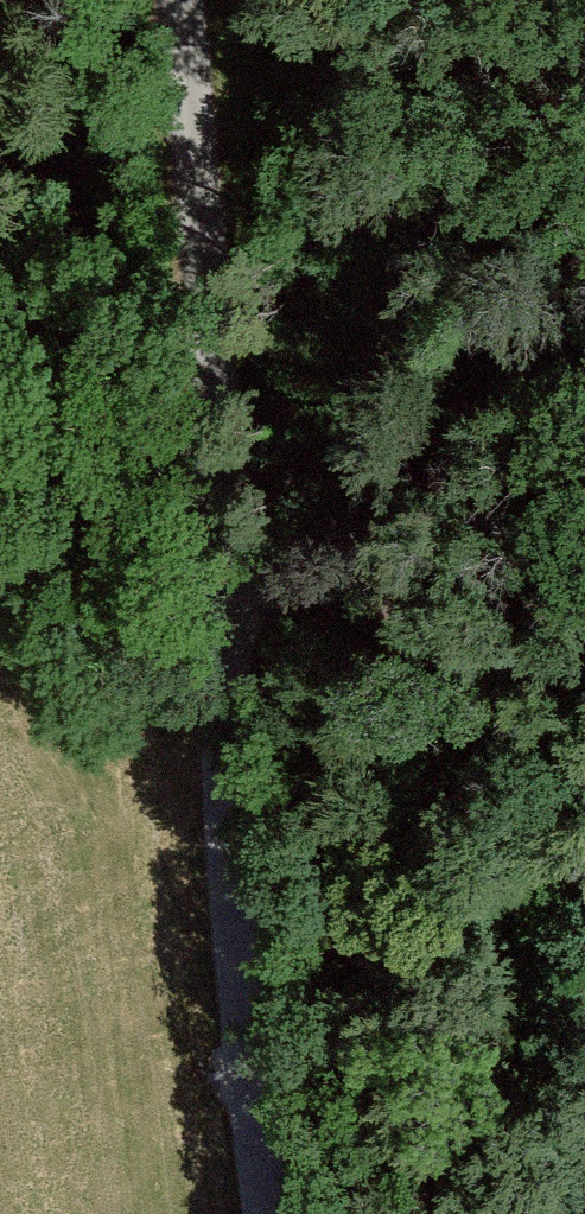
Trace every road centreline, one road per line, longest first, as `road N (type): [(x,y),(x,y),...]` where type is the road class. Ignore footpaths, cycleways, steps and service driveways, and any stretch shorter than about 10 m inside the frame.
road 1 (unclassified): [(289,1213),(267,1029),(238,500),(167,0)]
road 2 (track): [(584,742),(238,500)]

